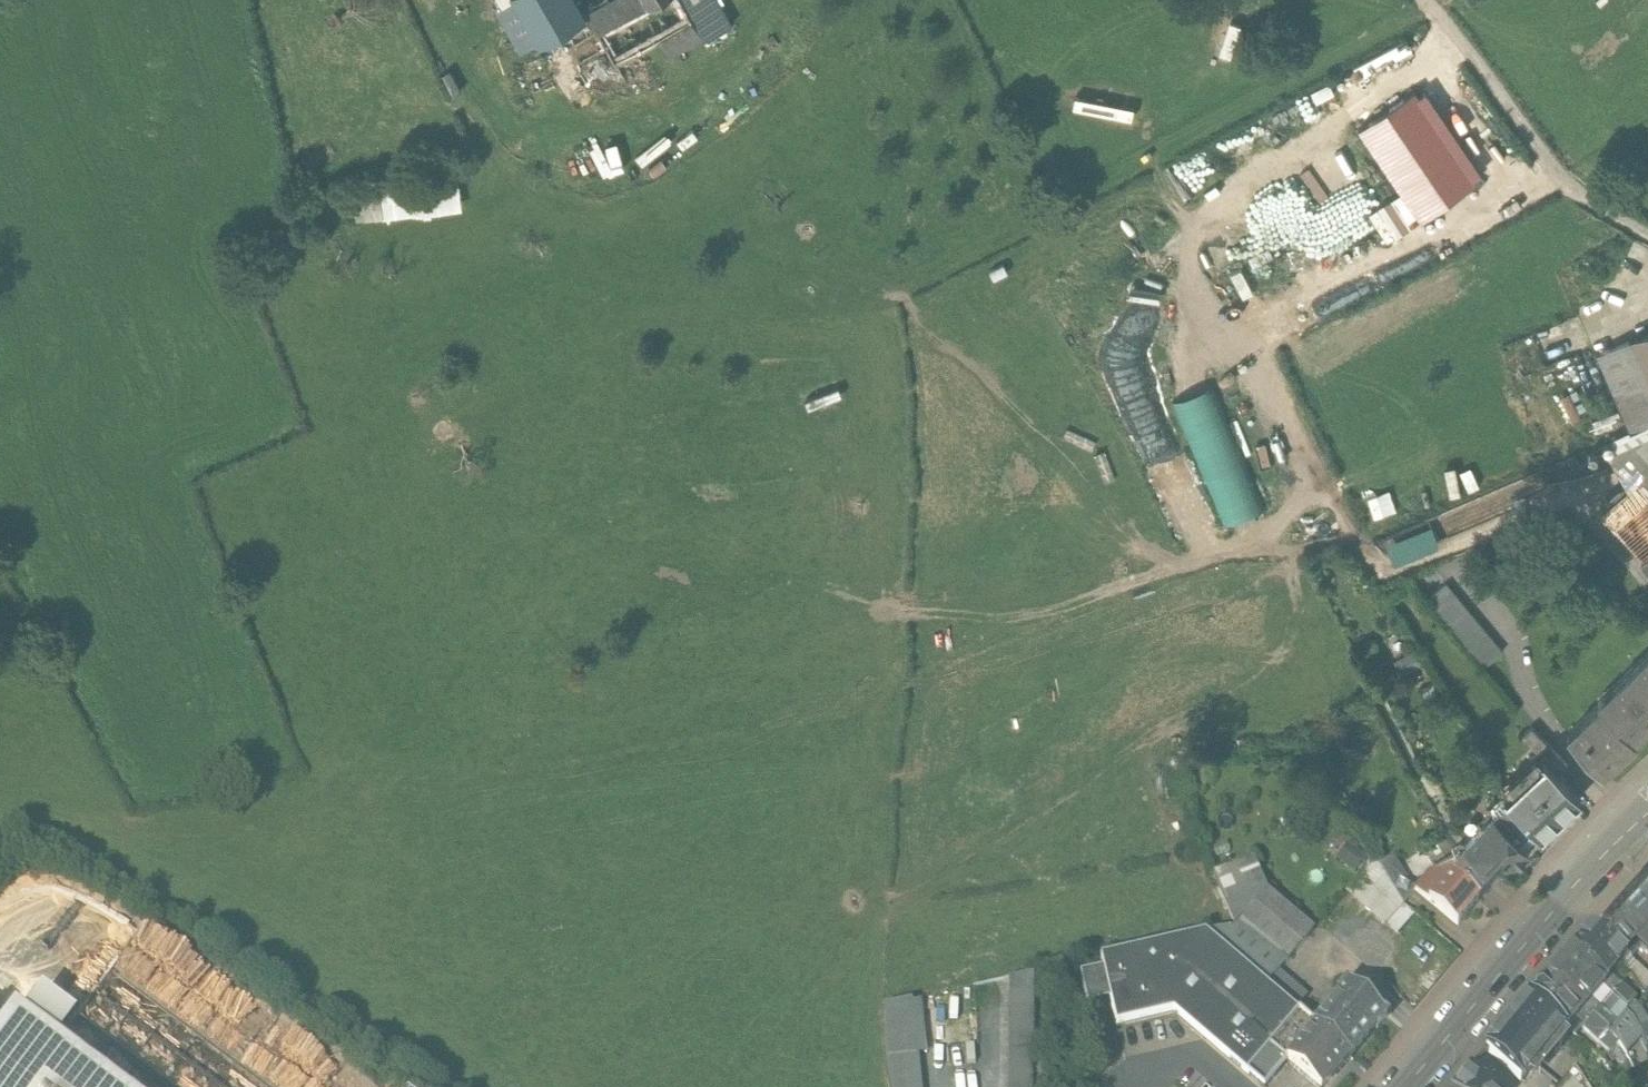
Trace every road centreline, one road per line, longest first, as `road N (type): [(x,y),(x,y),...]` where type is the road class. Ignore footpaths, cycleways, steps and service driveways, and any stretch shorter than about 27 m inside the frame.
road 1 (secondary): [(1647,812),(1546,916),(1404,1086)]

